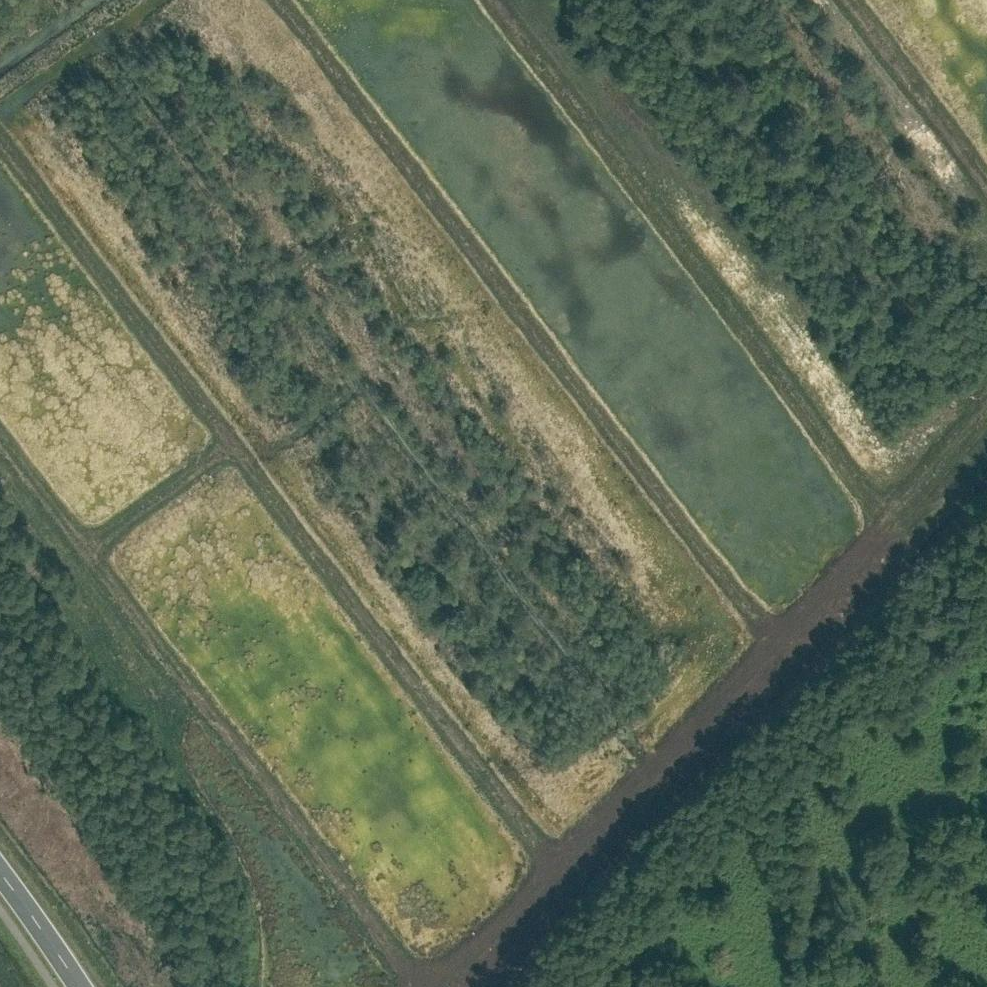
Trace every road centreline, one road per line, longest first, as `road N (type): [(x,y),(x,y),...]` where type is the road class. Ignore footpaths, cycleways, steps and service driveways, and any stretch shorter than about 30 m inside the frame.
road 1 (track): [(269,0),(769,625),(824,587),(869,523),(866,477)]
road 2 (track): [(0,460),(388,949),(431,968),(553,847),(529,812)]
road 3 (track): [(0,116),(529,812)]
road 4 (track): [(496,0),(866,477)]
road 5 (track): [(553,847),(769,625)]
road 6 (track): [(851,0),(986,179)]
road 7 (track): [(869,523),(986,377)]
road 8 (tertiary): [(82,986),(0,854)]

